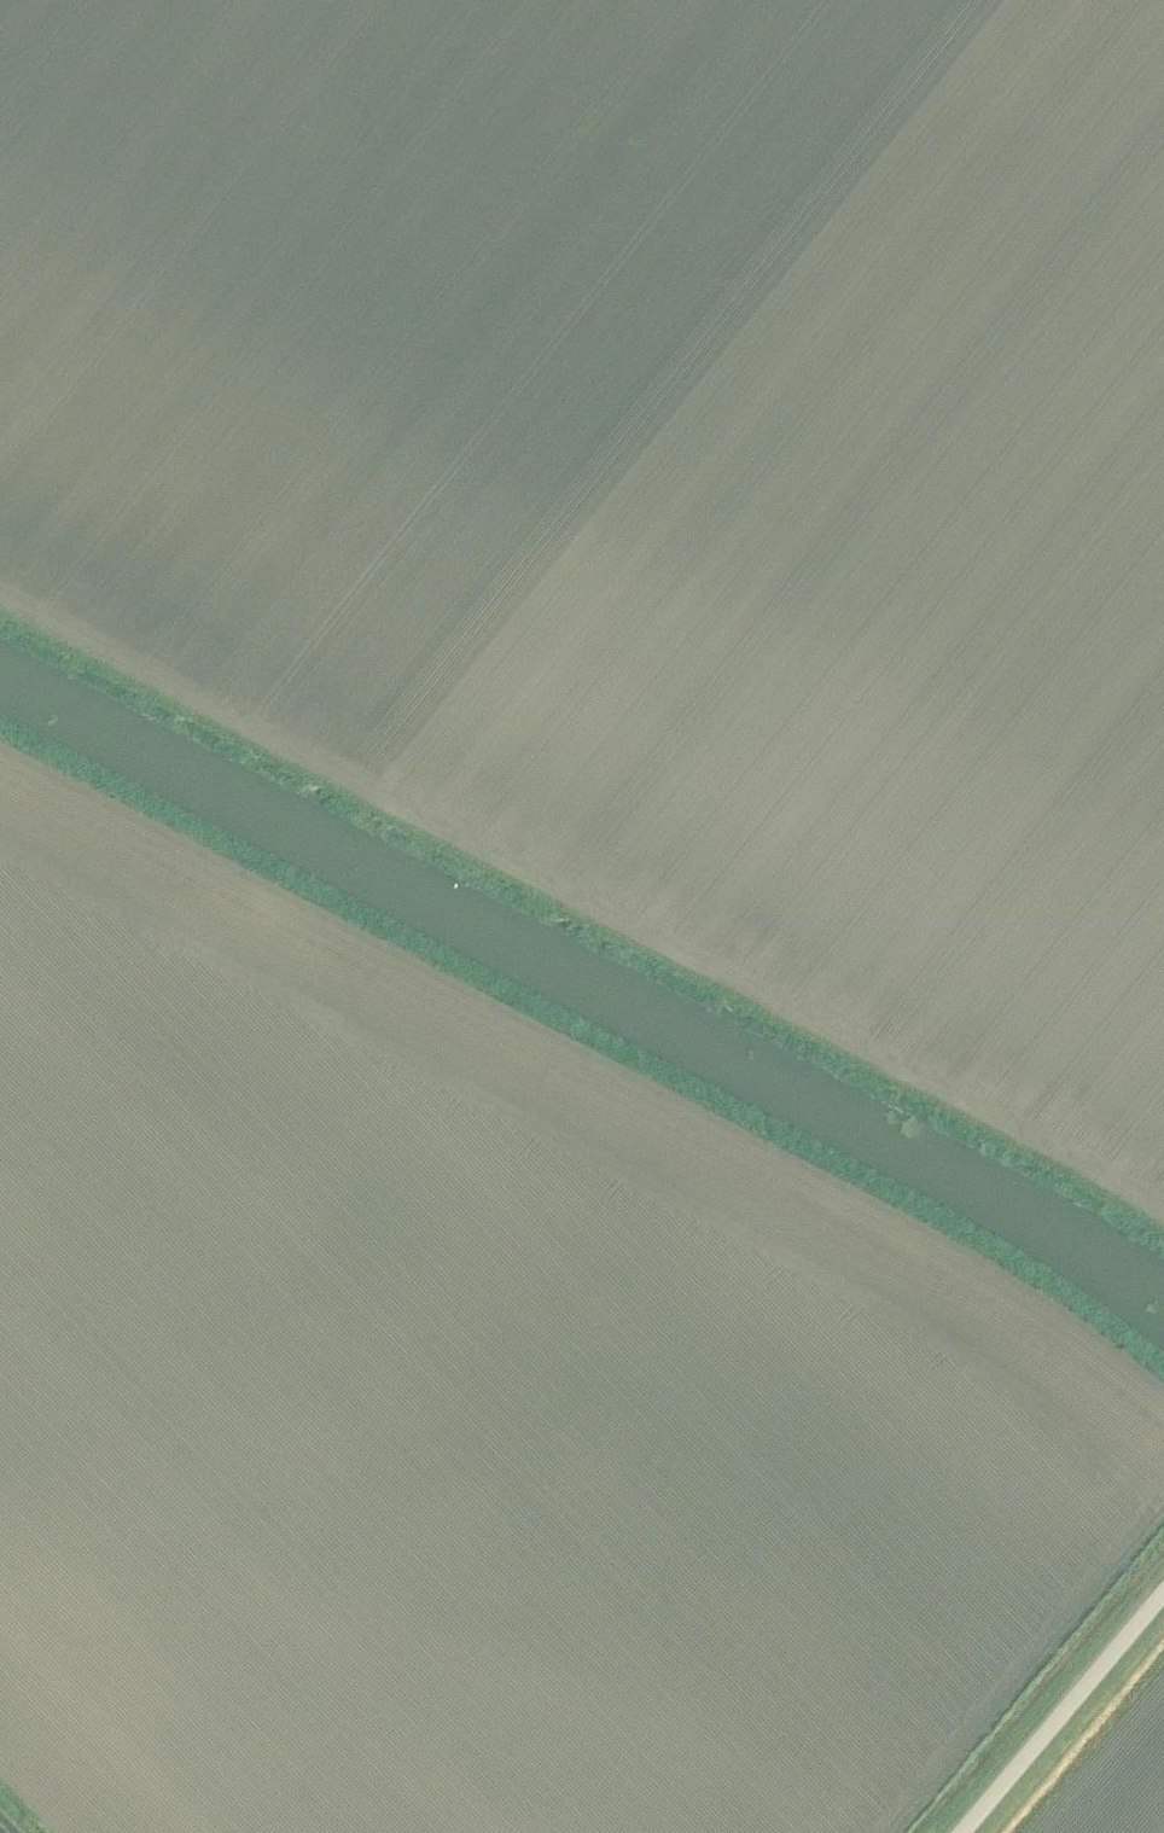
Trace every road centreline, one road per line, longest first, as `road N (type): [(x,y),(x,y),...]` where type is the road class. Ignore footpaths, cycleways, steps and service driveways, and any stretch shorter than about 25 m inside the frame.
road 1 (unclassified): [(958,1832),(1163,1588)]

